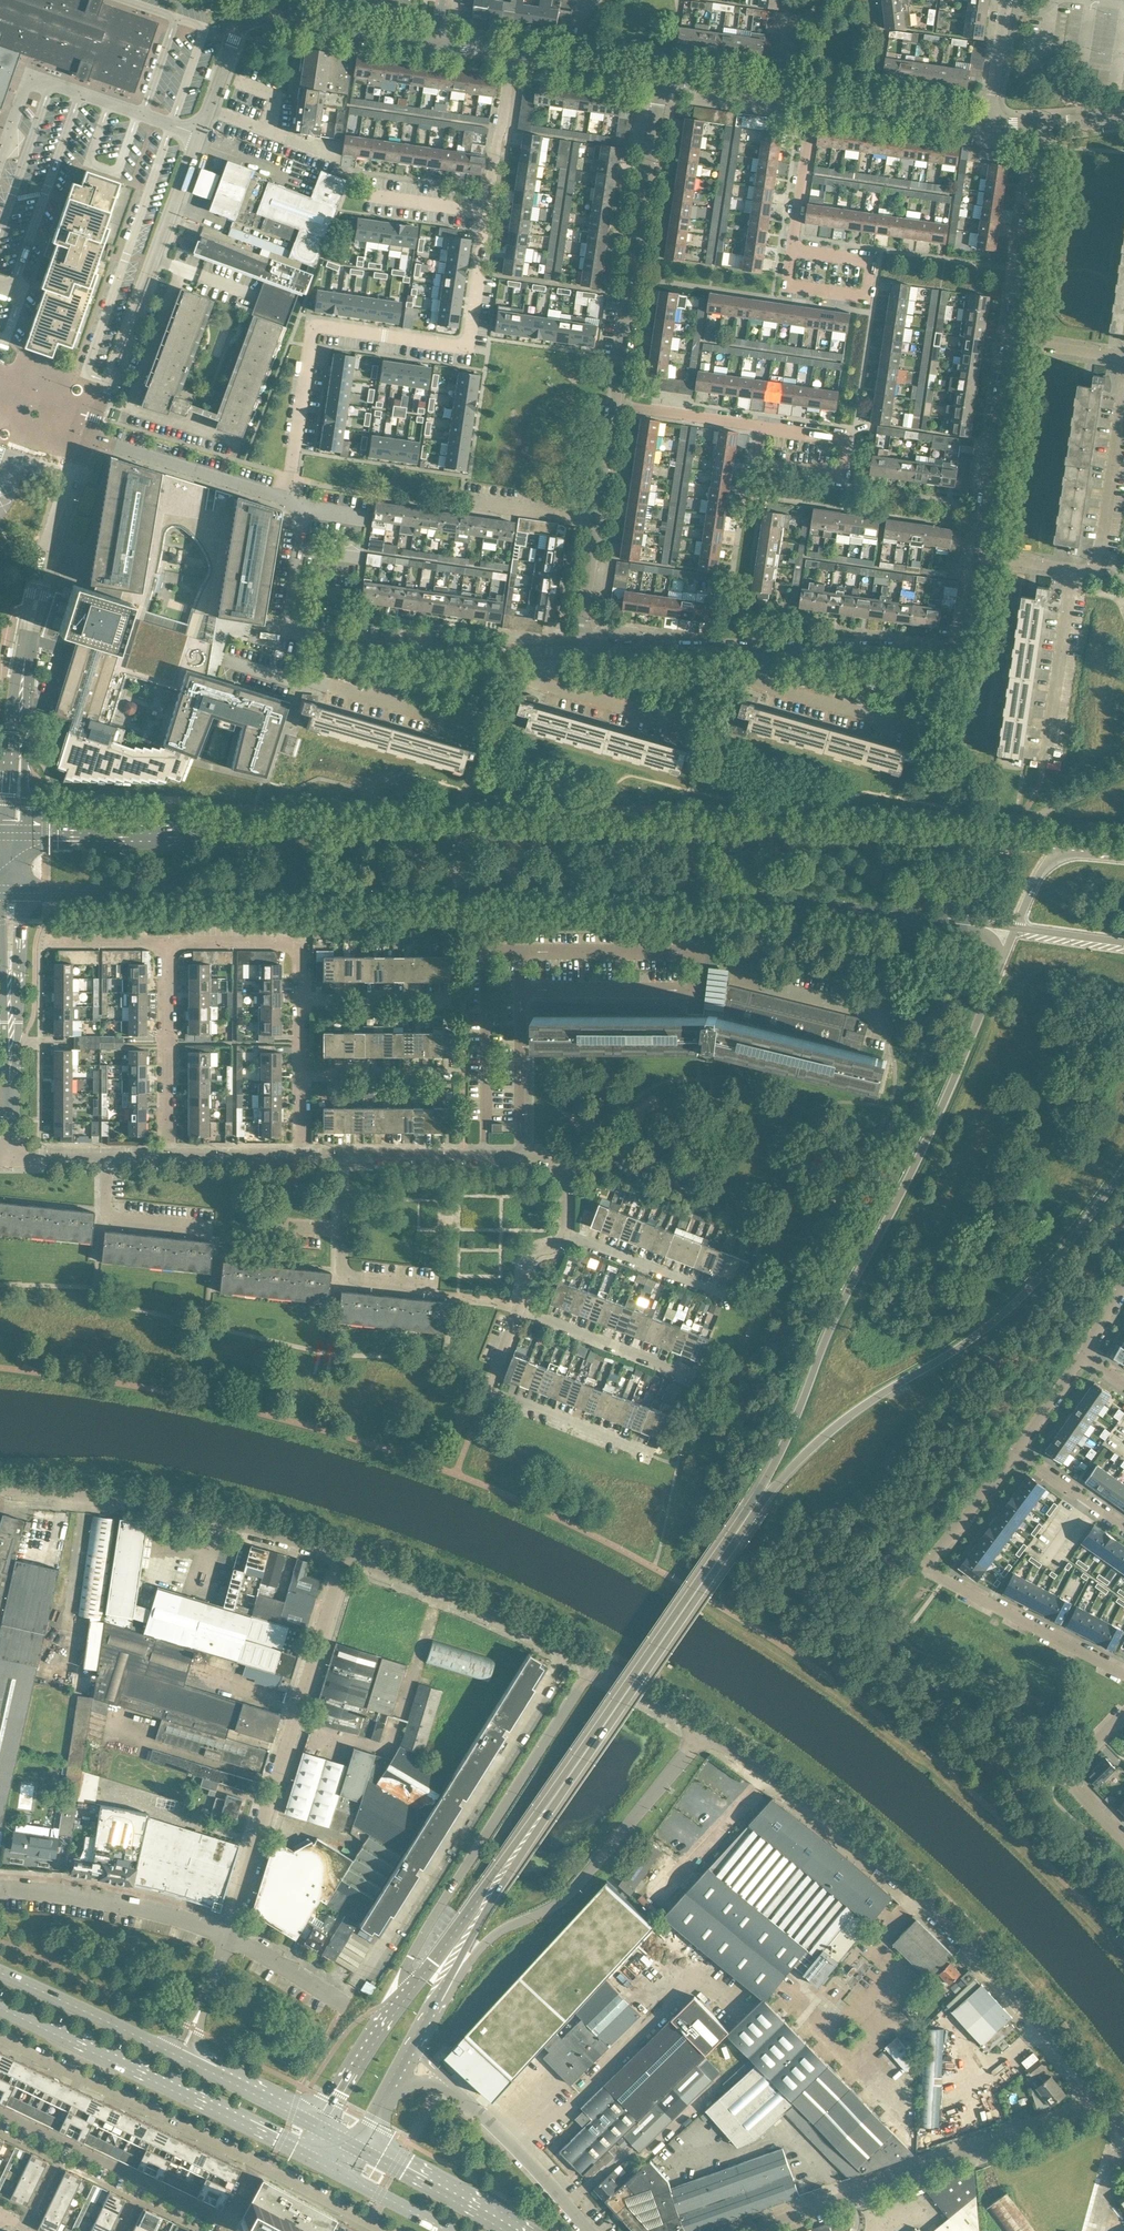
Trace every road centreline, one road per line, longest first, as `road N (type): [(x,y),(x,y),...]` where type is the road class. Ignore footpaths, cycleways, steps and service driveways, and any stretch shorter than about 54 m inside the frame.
road 1 (tertiary): [(1061,845),(759,835),(27,832)]
road 2 (tertiary): [(10,894),(757,899),(1015,929)]
road 3 (tertiary): [(1015,929),(955,1081),(755,1508)]
road 4 (unclassified): [(1108,2111),(1047,2027),(932,1909),(821,1811),(707,1730)]
road 5 (tertiary): [(755,1508),(858,1410),(976,1336),(1050,1267),(1123,1166)]
road 6 (tertiary): [(489,1895),(755,1508)]
road 7 (residential): [(487,213),(465,345),(314,328),(283,498)]
road 8 (residential): [(89,434),(239,12)]
road 9 (unclassified): [(228,1935),(346,1556)]
road 10 (unclassified): [(591,1664),(406,1973),(401,2002)]
road 11 (unclassified): [(449,1988),(484,1942),(578,1889),(707,1730)]
road 12 (residential): [(1016,1450),(931,1567),(1123,1675)]
road 13 (unclassified): [(346,1556),(220,1519),(0,1490)]
road 14 (unclassified): [(778,2230),(1108,2111)]
road 15 (secondary): [(0,2007),(307,2155)]
road 16 (unclassified): [(613,405),(662,77)]
road 17 (residential): [(0,2111),(219,2216),(233,2210),(254,2163)]
road 18 (unclassified): [(771,654),(960,651),(980,556)]
road 19 (unclassified): [(0,2040),(254,2163)]
road 20 (unclassified): [(591,1664),(440,1590),(346,1556)]
road 21 (residential): [(646,1454),(488,1390),(520,1309)]
road 22 (residential): [(8,1144),(10,894)]
road 23 (unclassified): [(520,953),(488,953),(485,1158)]
road 24 (unclassified): [(228,1935),(102,1899),(0,1888)]
road 25 (unclassified): [(1013,341),(1048,125)]
road 26 (residential): [(165,1160),(167,942)]
road 27 (unclassified): [(980,556),(1013,341)]
road 28 (unclassified): [(591,2230),(441,2080)]
road 29 (residential): [(29,636),(45,560),(89,434)]
road 30 (residential): [(437,1295),(362,1285),(345,1274),(341,1159)]
road 31 (residential): [(520,989),(695,988),(698,954)]
road 32 (residential): [(698,954),(732,958),(752,980),(891,1014)]
road 33 (residential): [(791,247),(874,259),(868,295),(786,277)]
road 34 (residential): [(283,498),(89,434)]
road 35 (secondary): [(180,2058),(0,1972)]
road 36 (residential): [(29,636),(14,704),(7,832)]
road 37 (unclassified): [(697,730),(548,689),(534,679),(529,654)]
road 38 (residential): [(27,832),(29,636)]
road 39 (unclassified): [(576,654),(771,654)]
road 40 (unclassified): [(1044,762),(1073,570)]
road 41 (residential): [(325,644),(287,626),(307,506),(283,498)]
road 42 (residential): [(304,998),(303,953),(295,941),(167,942)]
road 43 (unclassified): [(918,736),(783,696),(772,681),(771,654)]
road 44 (residential): [(520,1309),(689,1373)]
road 45 (residential): [(733,1298),(564,1236)]
road 46 (residential): [(990,126),(812,100)]
road 47 (unclassified): [(1096,569),(1123,393)]
road 48 (residential): [(698,954),(520,953)]
road 49 (secondary): [(517,2230),(361,2147)]
road 50 (unclassified): [(762,427),(756,466),(840,478),(845,440),(833,438)]
road 51 (unclassified): [(482,732),(314,684)]
road 52 (unclassified): [(496,654),(391,657),(325,644)]
road 53 (residential): [(1123,1843),(1069,1778),(1123,1713)]
road 54 (unclassified): [(522,1157),(520,989)]
road 55 (residential): [(487,213),(510,55)]
road 56 (secondary): [(322,2128),(180,2058)]
road 57 (residential): [(206,1227),(106,1214),(106,1160)]
road 58 (unclassified): [(762,427),(613,405)]
road 59 (tertiary): [(401,2002),(322,2128)]
road 60 (residential): [(791,247),(812,100)]
road 61 (unclassified): [(254,2163),(382,2230)]
road 62 (residential): [(303,1074),(447,1073)]
road 63 (unclassified): [(341,1159),(485,1158)]
road 64 (residential): [(435,43),(293,20)]
road 65 (residential): [(304,998),(447,998)]
road 66 (unclassified): [(165,1160),(304,1159)]
road 67 (unclassified): [(576,654),(597,517)]
road 68 (tertiary): [(489,1895),(401,2002)]
road 69 (residential): [(597,517),(462,498)]
road 70 (unclassified): [(345,2004),(228,1935)]
road 71 (unclassified): [(707,1730),(591,1664)]
road 72 (residential): [(1123,1528),(1016,1450)]
road 73 (unclassified): [(180,2058),(228,1935)]
road 74 (residential): [(990,126),(1009,0)]
road 75 (residential): [(363,195),(487,213)]
road 76 (residential): [(167,942),(44,941)]
road 77 (residential): [(782,96),(662,77)]

